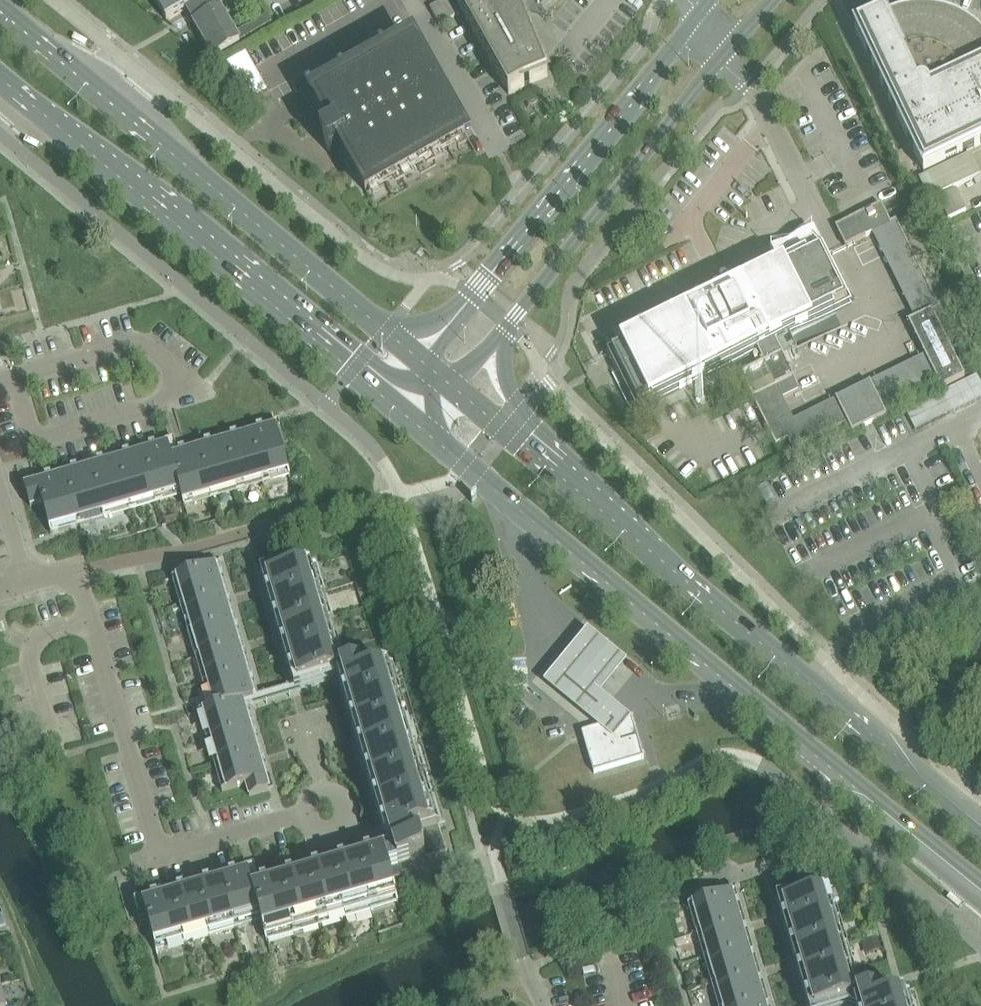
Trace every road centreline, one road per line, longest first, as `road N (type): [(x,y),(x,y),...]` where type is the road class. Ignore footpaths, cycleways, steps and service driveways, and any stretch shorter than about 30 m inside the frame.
road 1 (tertiary): [(412,413),(569,550),(980,881)]
road 2 (tertiary): [(980,833),(523,444)]
road 3 (tertiary): [(421,361),(0,10)]
road 4 (tertiary): [(0,76),(412,413)]
road 5 (residential): [(25,583),(74,570),(162,858),(327,811)]
road 6 (tertiary): [(701,12),(421,361)]
road 7 (tertiary): [(500,334),(719,59)]
road 8 (unclassified): [(503,148),(414,0)]

